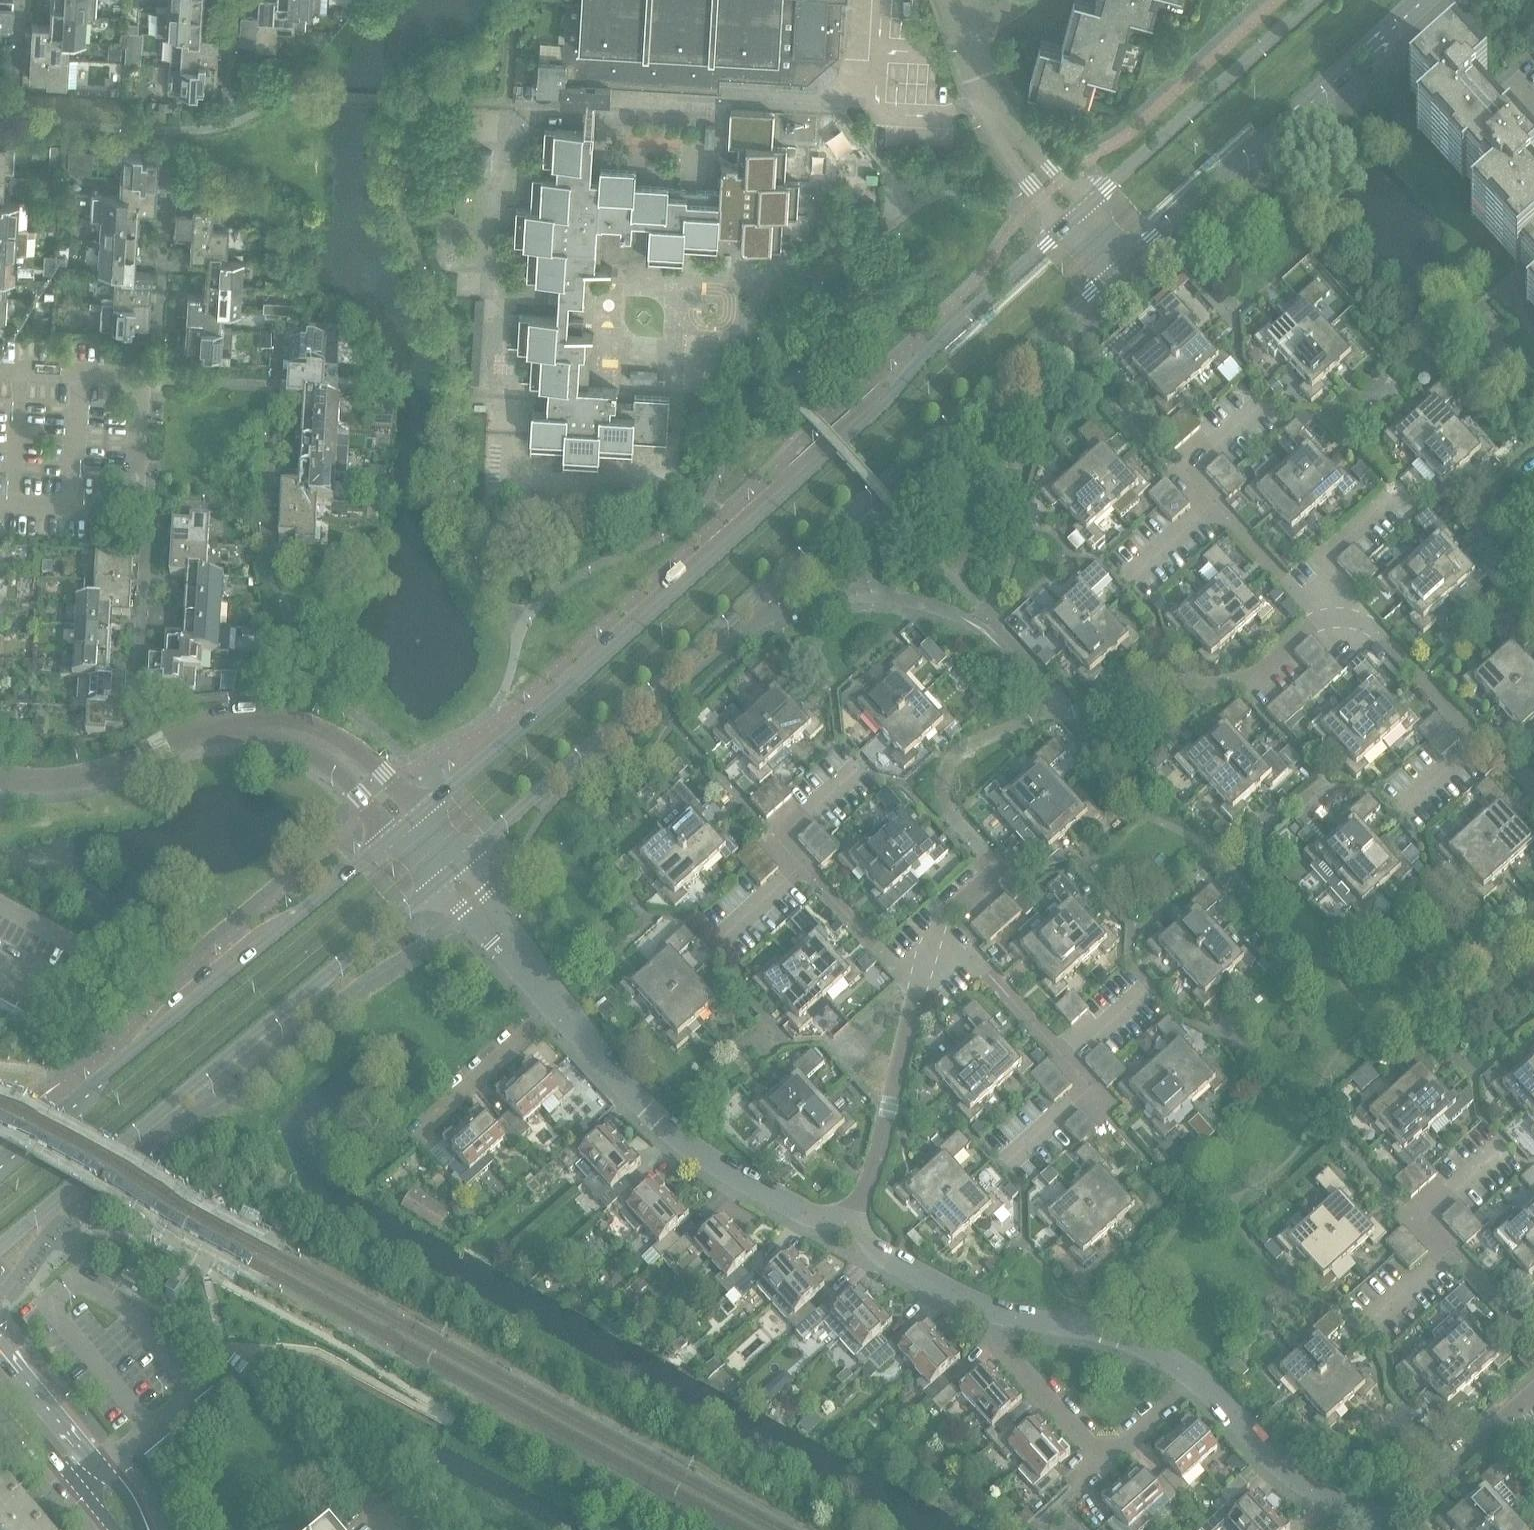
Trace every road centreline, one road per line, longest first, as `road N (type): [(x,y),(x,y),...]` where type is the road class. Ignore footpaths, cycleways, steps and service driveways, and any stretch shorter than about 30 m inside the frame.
road 1 (secondary): [(461,860),(1108,277)]
road 2 (secondary): [(1065,229),(711,561),(422,811)]
road 3 (residential): [(851,1221),(890,1258),(993,1313),(1111,1335),(1168,1356),(1280,1465),(1373,1515)]
road 4 (secondary): [(0,1249),(433,883)]
road 5 (secondary): [(392,837),(0,1163)]
road 6 (secondary): [(1133,254),(1425,0)]
road 7 (residential): [(557,1005),(686,1146),(802,1212),(851,1221)]
road 8 (secondary): [(1316,0),(1088,207)]
road 9 (residential): [(940,922),(987,878),(980,847),(945,804),(950,762),(1048,713)]
road 10 (residential): [(0,504),(132,511),(140,376)]
road 11 (residential): [(234,727),(70,781),(0,778)]
road 12 (residential): [(851,1221),(870,1185),(917,992)]
road 13 (tertiary): [(139,1529),(106,1472),(0,1350)]
road 14 (residential): [(422,811),(325,732),(267,719),(234,727)]
road 15 (residential): [(1253,677),(1171,682),(1048,713)]
road 16 (residential): [(1373,1515),(1405,1509),(1533,1391)]
road 17 (residential): [(1322,620),(1350,619),(1377,632),(1476,741)]
road 18 (residential): [(234,727),(328,767),(392,837)]
road 19 (residential): [(415,1133),(557,1005)]
road 20 (residential): [(1066,1058),(940,922)]
road 21 (tertiary): [(0,1394),(116,1529)]
road 22 (residential): [(802,864),(917,992)]
road 23 (residential): [(1395,493),(1317,564),(1332,589),(1322,620)]
road 24 (residential): [(1270,392),(1184,470),(1215,504)]
road 25 (residential): [(1506,1141),(1420,1224),(1447,1253)]
road 26 (residential): [(1215,504),(1322,620)]
road 27 (residential): [(863,760),(775,840),(802,864)]
road 28 (residential): [(140,376),(0,369)]
road 29 (residential): [(1447,1253),(1533,1342)]
road 30 (residential): [(712,947),(802,864)]
road 31 (residential): [(1215,504),(1122,583)]
road 32 (residential): [(1003,1169),(1091,1087)]

